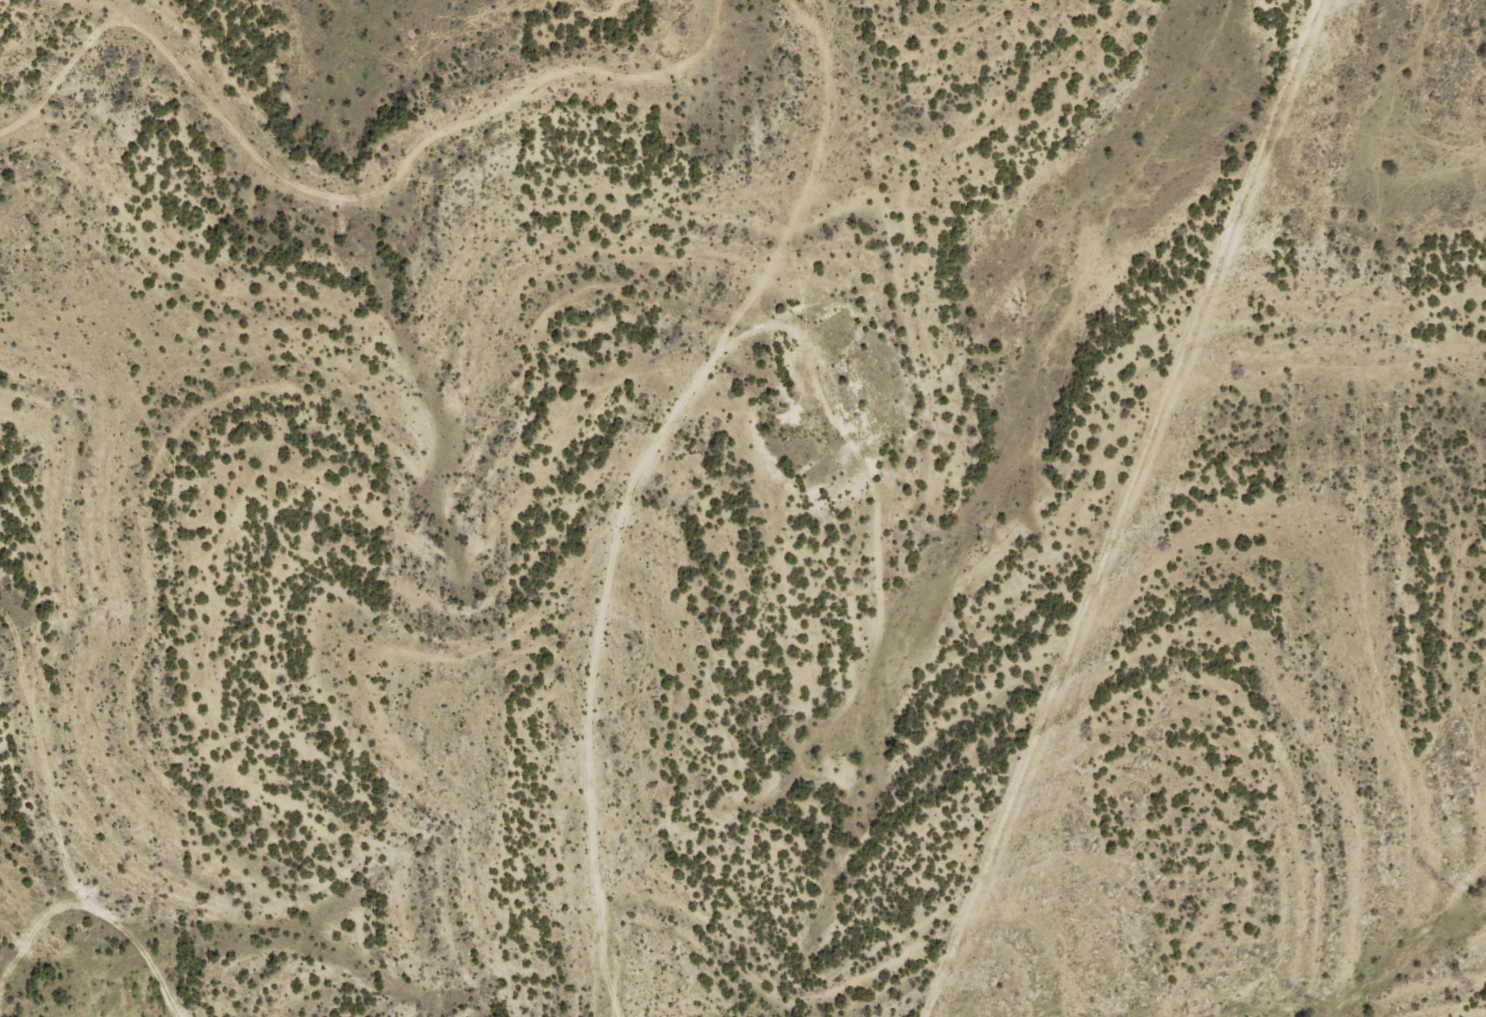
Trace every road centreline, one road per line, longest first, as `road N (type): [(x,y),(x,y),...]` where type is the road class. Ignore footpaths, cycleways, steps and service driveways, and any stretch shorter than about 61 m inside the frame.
road 1 (track): [(186,1016),(112,937),(27,957),(0,993)]

